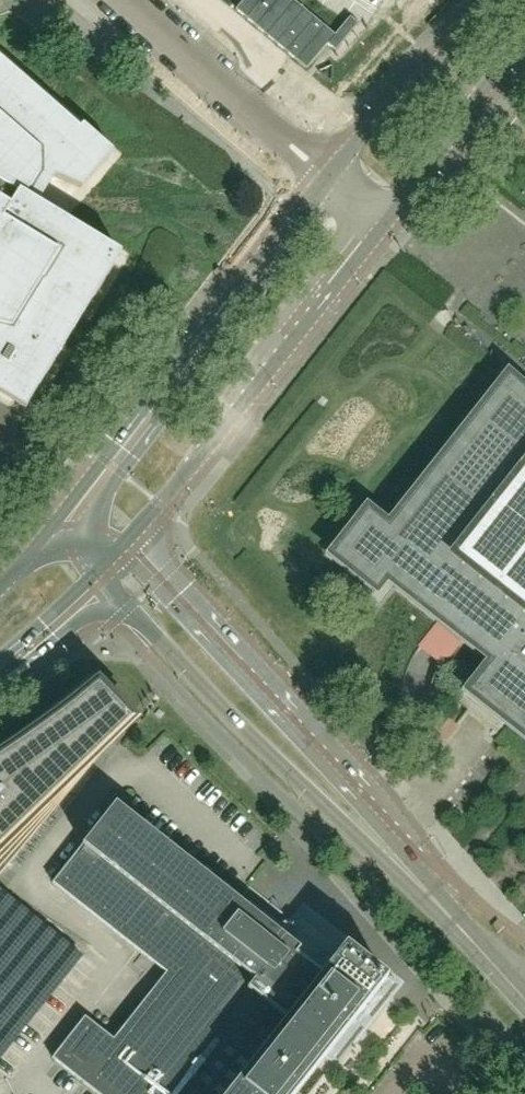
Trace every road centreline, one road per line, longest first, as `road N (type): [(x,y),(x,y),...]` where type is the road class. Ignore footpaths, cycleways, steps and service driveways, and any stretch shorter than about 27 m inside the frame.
road 1 (secondary): [(126,609),(235,708),(524,1017)]
road 2 (secondary): [(524,994),(149,587)]
road 3 (residential): [(322,180),(120,0)]
road 4 (secondary): [(134,514),(300,318)]
road 5 (secondary): [(497,0),(322,180)]
road 6 (secondary): [(382,223),(524,35)]
road 7 (secondary): [(134,514),(87,503),(59,519),(44,547),(53,593)]
road 8 (secondary): [(322,180),(290,241),(300,318)]
road 9 (secondary): [(300,318),(382,223)]

